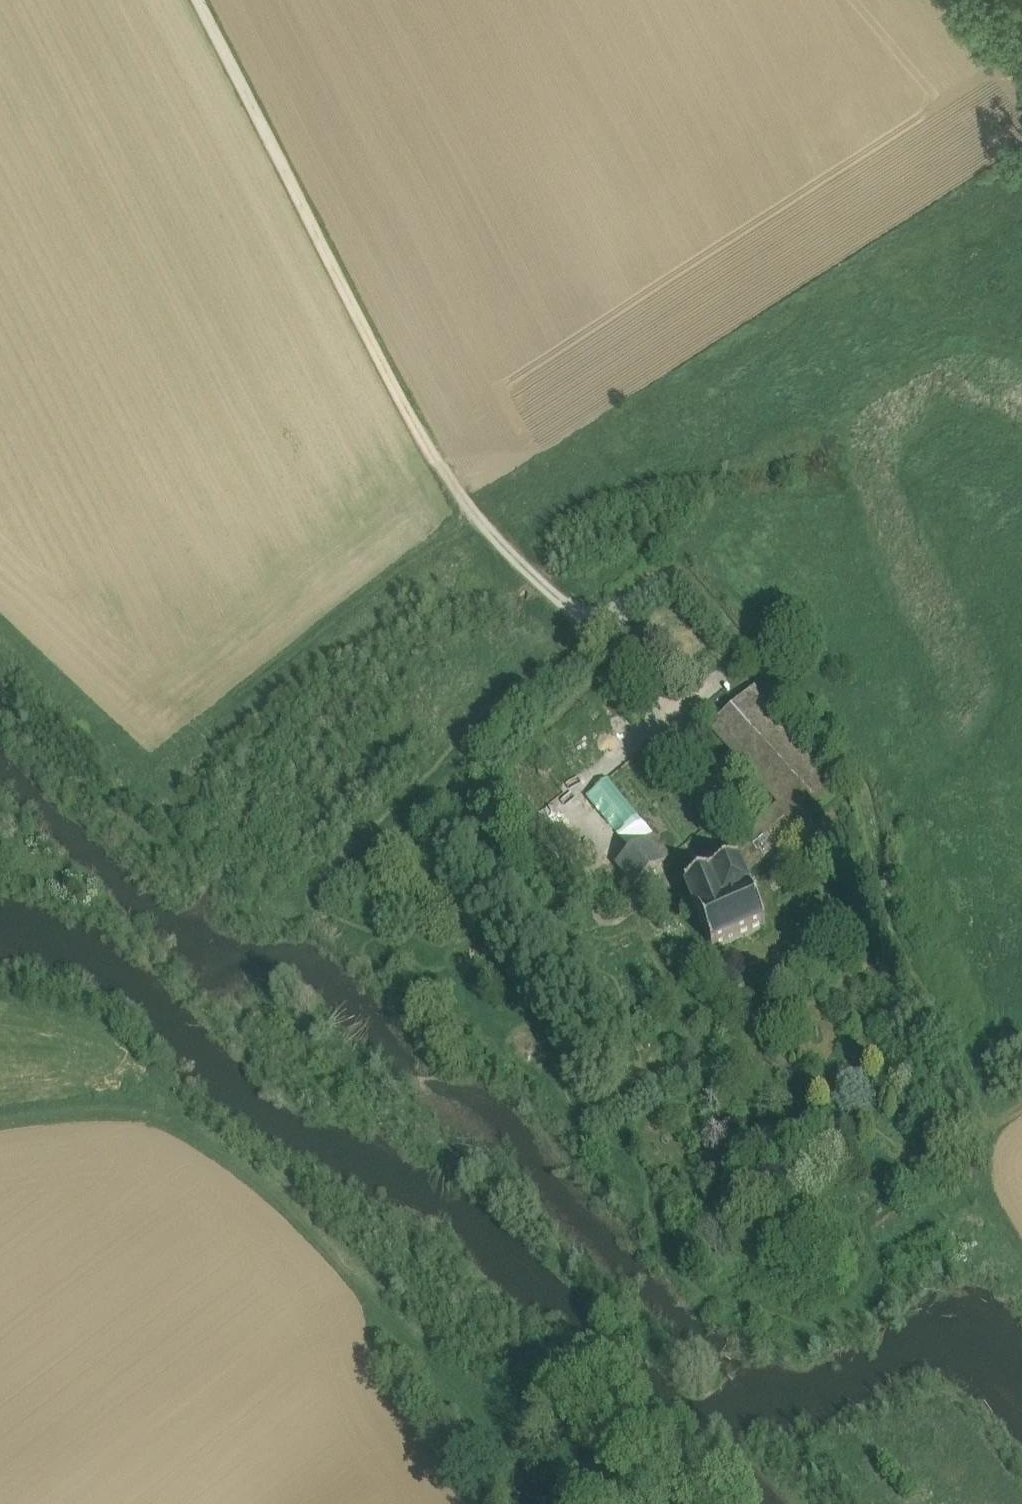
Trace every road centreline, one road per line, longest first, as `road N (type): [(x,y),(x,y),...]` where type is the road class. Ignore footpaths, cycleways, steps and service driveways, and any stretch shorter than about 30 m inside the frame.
road 1 (track): [(211,0),(418,409),(494,538),(583,621),(605,631),(666,579),(700,585),(880,795),(902,930),(973,1099),(1002,1126),(1021,1114)]
road 2 (track): [(722,851),(728,820),(708,770),(652,681),(605,631)]

